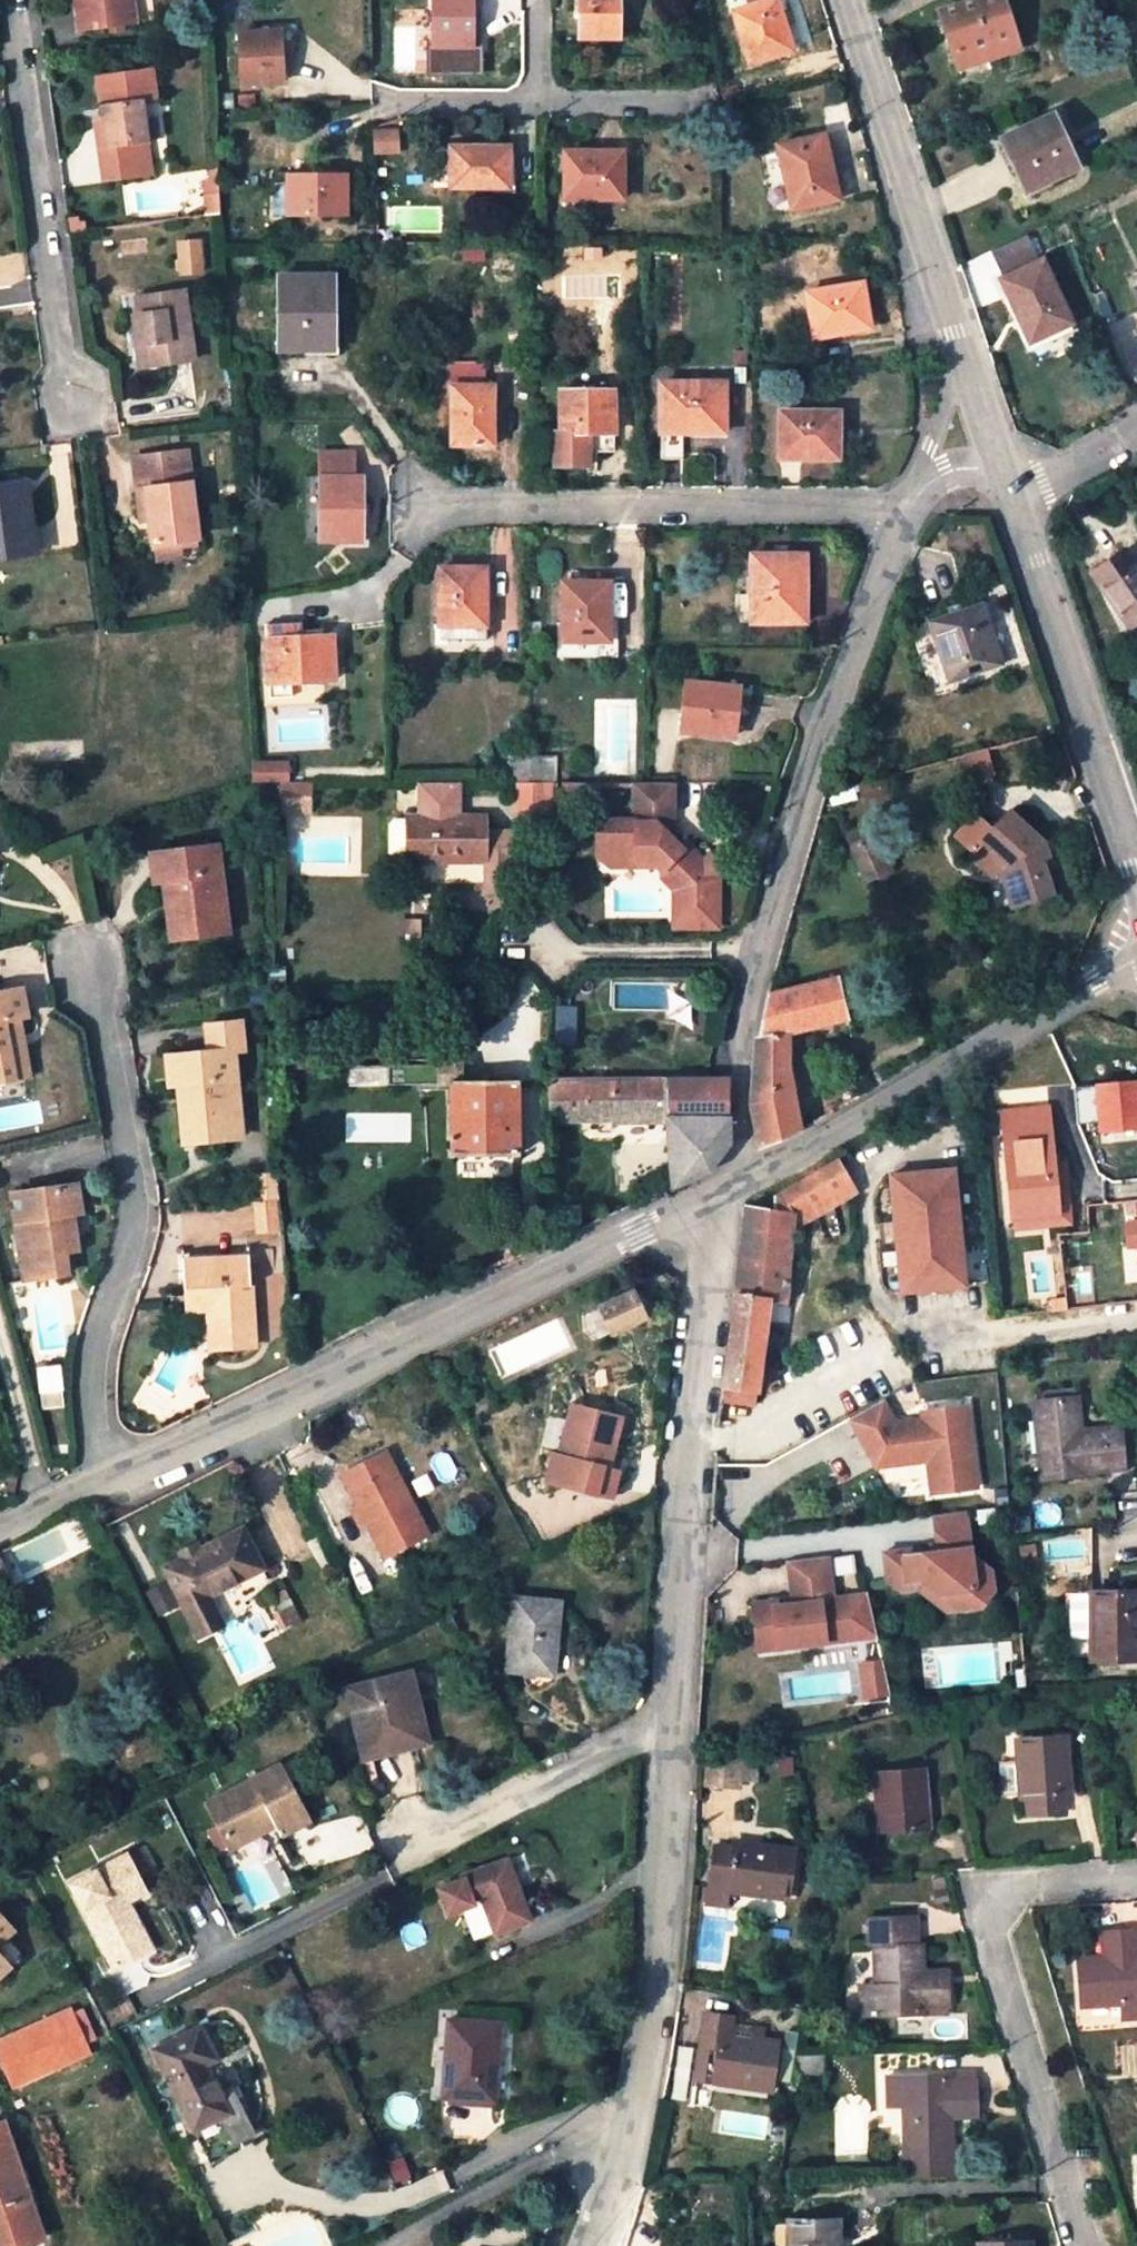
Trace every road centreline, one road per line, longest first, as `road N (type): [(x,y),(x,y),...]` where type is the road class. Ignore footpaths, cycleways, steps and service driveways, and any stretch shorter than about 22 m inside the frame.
road 1 (unclassified): [(593,2245),(635,2125),(662,1937),(670,1725),(696,1416),(721,1214),(738,1179)]
road 2 (unclassified): [(738,1179),(747,1021),(813,758),(911,505)]
road 3 (unclassified): [(738,1179),(112,1480)]
road 4 (residential): [(91,959),(130,1179),(132,1226),(94,1354),(91,1396),(112,1480)]
road 5 (residential): [(400,508),(911,505)]
road 6 (residential): [(1136,1876),(1020,1885),(989,1926),(1083,2245)]
road 7 (unclassified): [(1136,959),(738,1179)]
road 8 (unclassified): [(1004,474),(1136,887)]
road 9 (residential): [(69,407),(16,0)]
road 10 (unclassified): [(848,0),(961,361)]
road 11 (unclassified): [(961,361),(911,505)]
road 12 (unclassified): [(1004,474),(1078,464),(1136,424)]
road 13 (residential): [(402,105),(538,104)]
road 14 (residential): [(538,104),(666,104)]
road 15 (unclassified): [(112,1480),(0,1536)]
road 16 (unclassified): [(961,361),(1004,474)]

